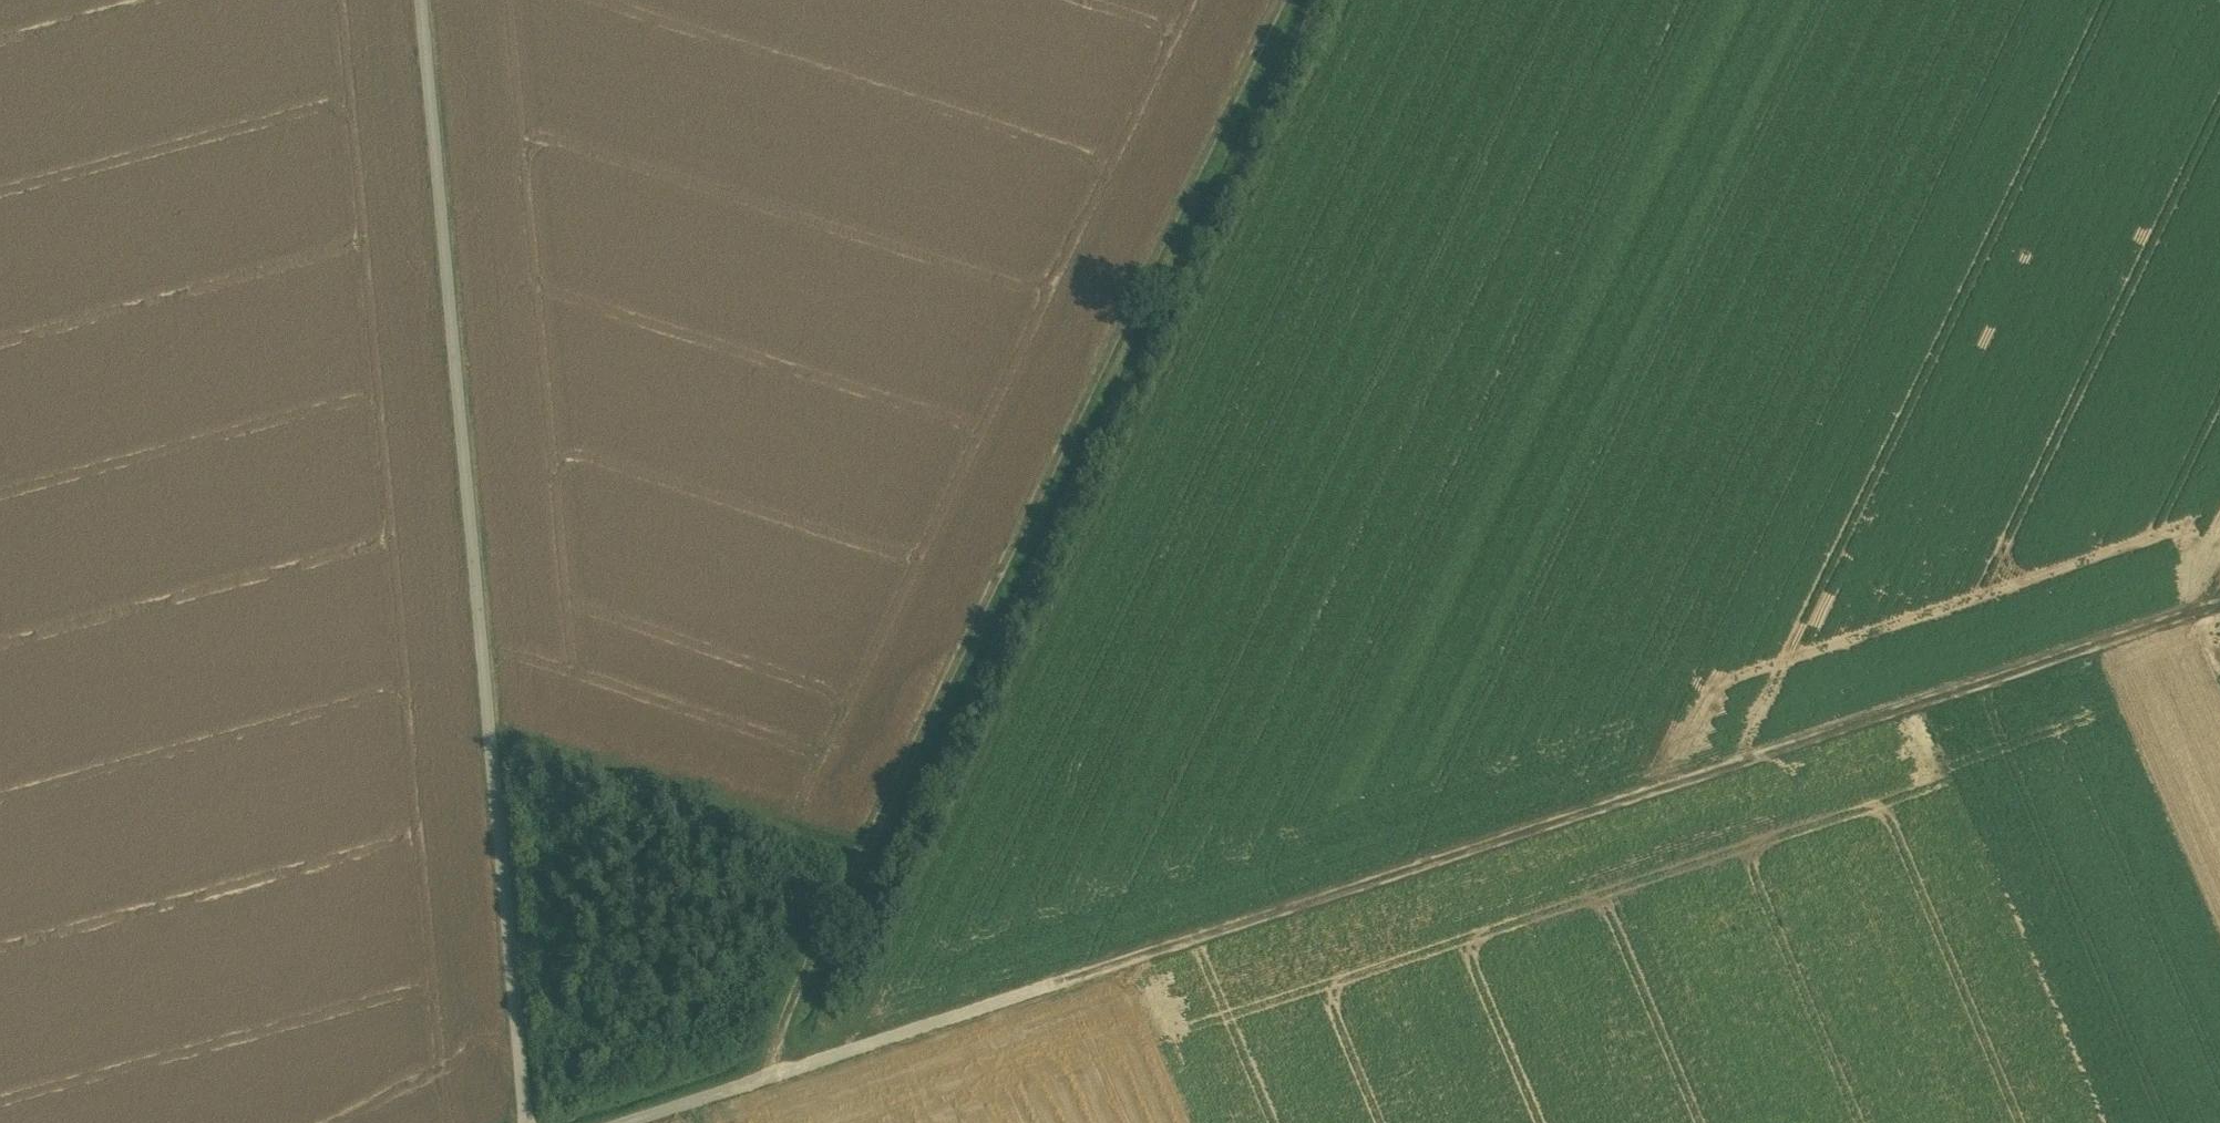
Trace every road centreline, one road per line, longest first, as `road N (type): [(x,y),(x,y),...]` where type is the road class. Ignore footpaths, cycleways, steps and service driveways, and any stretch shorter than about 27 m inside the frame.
road 1 (track): [(648,1122),(750,1082),(1059,1002),(2219,621)]
road 2 (track): [(750,1082),(1277,0)]
road 3 (track): [(418,0),(527,1122)]

